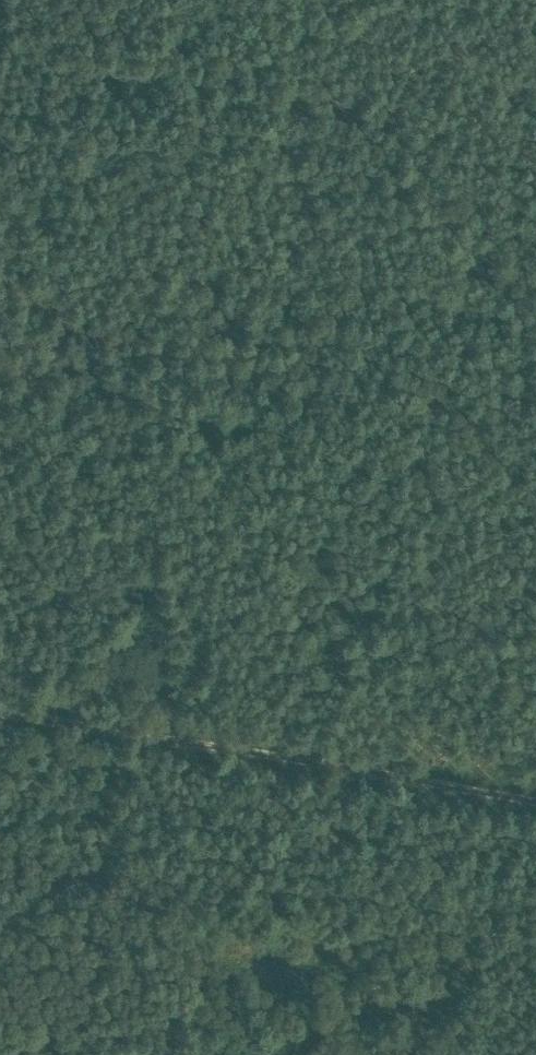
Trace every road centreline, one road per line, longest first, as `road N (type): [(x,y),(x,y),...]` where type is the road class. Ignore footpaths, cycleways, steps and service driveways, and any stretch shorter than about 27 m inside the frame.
road 1 (track): [(535,810),(0,722)]

